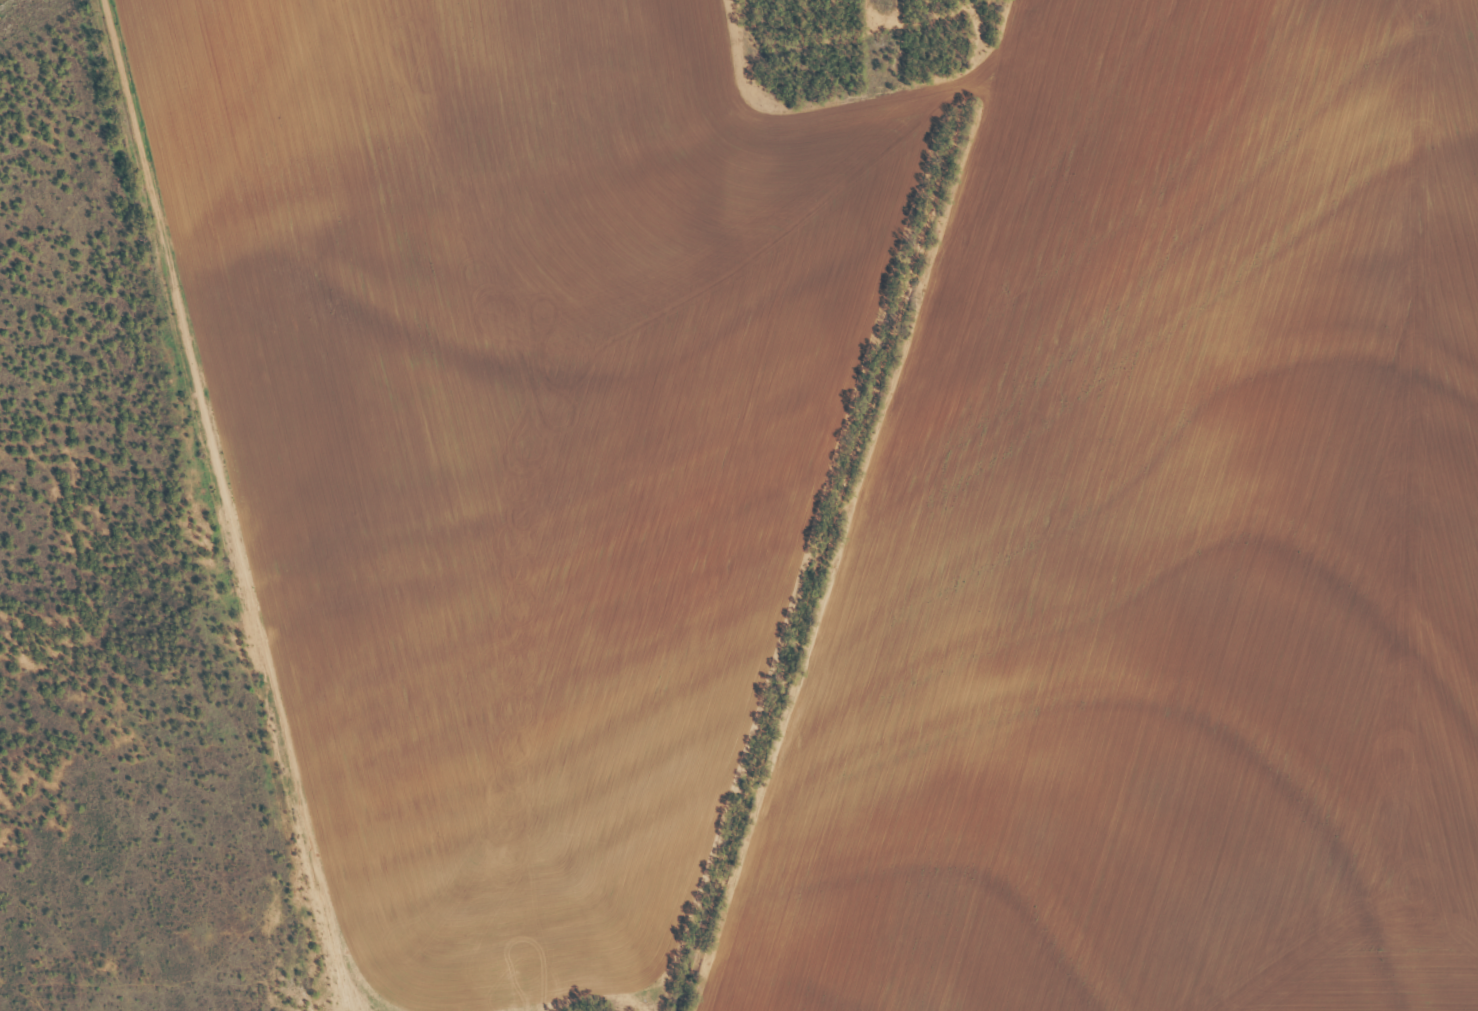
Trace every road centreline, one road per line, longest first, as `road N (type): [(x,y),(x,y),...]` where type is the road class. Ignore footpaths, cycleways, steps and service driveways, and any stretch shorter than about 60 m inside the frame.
road 1 (residential): [(335,1010),(135,186),(99,0)]

